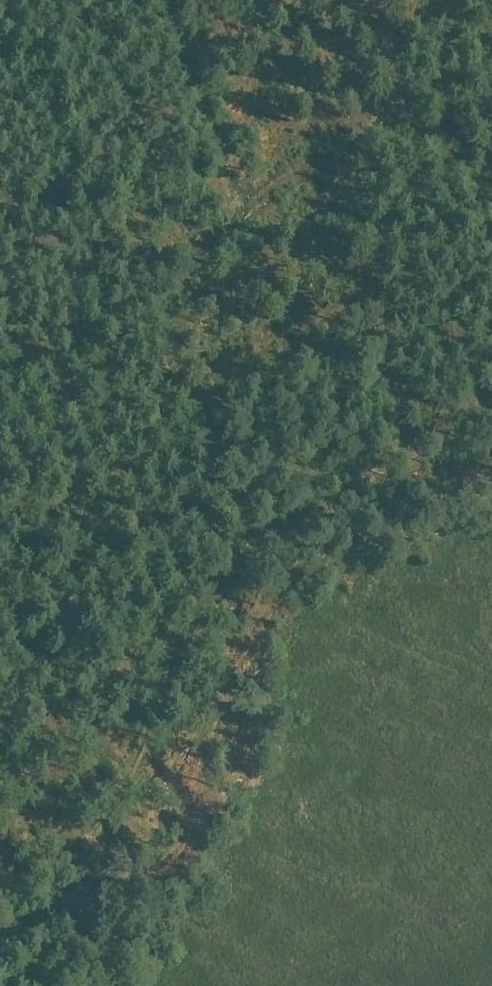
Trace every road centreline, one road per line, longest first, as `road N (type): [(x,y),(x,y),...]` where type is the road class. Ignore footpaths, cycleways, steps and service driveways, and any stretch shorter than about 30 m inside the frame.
road 1 (track): [(491,416),(209,627),(94,869),(0,914)]

